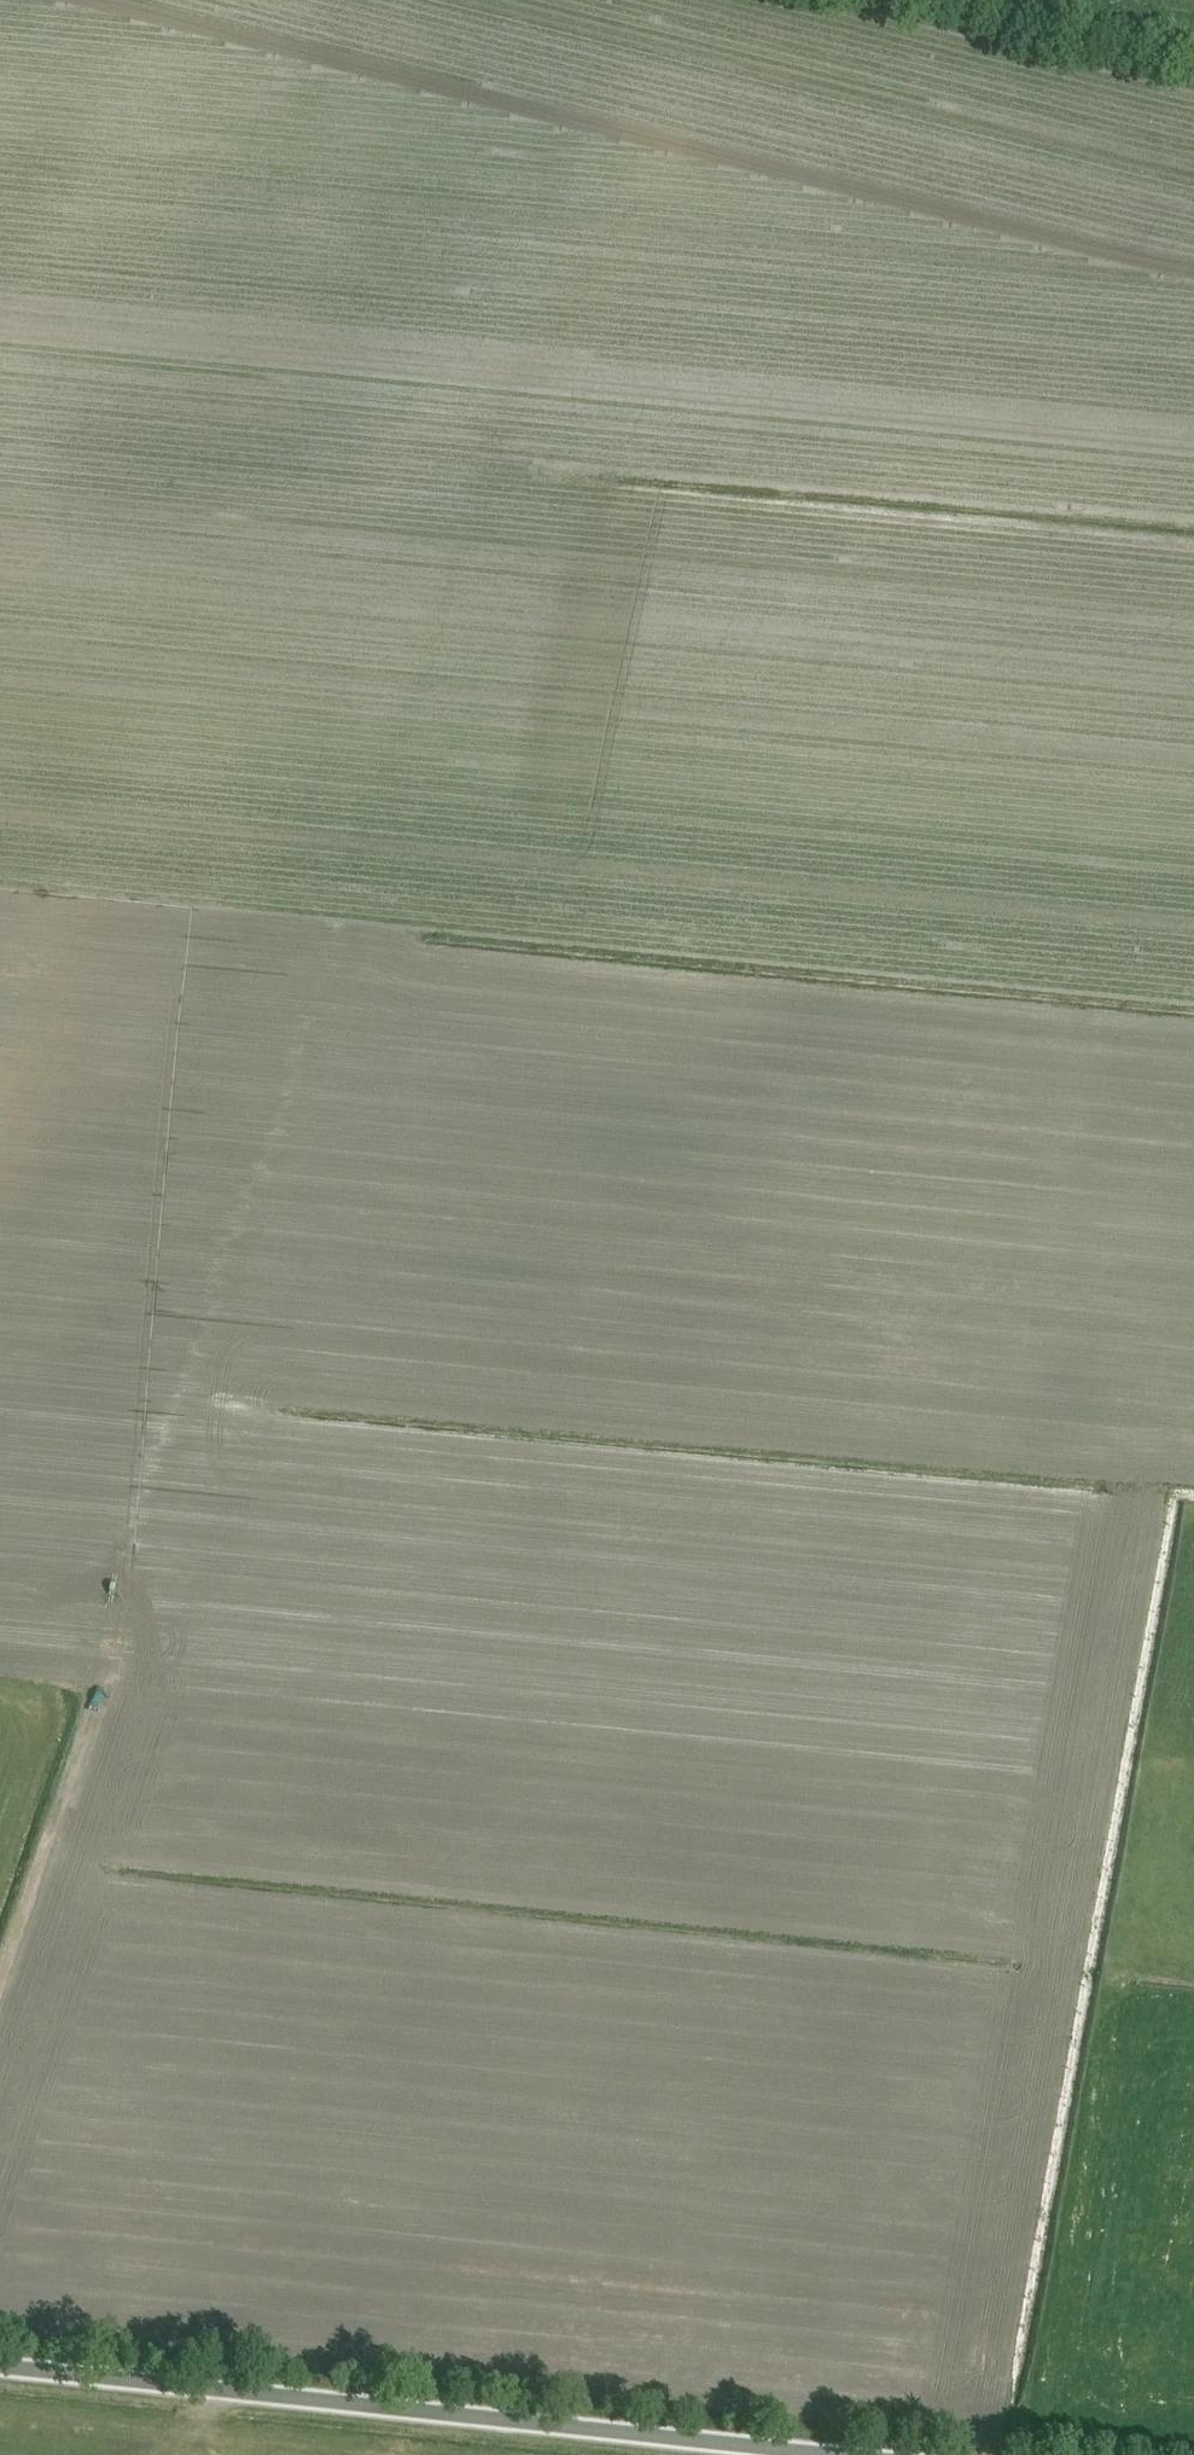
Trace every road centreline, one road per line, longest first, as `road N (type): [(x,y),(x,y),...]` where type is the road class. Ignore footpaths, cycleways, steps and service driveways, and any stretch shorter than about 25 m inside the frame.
road 1 (unclassified): [(842,2454),(0,2366)]
road 2 (tertiary): [(992,0),(1193,45)]

